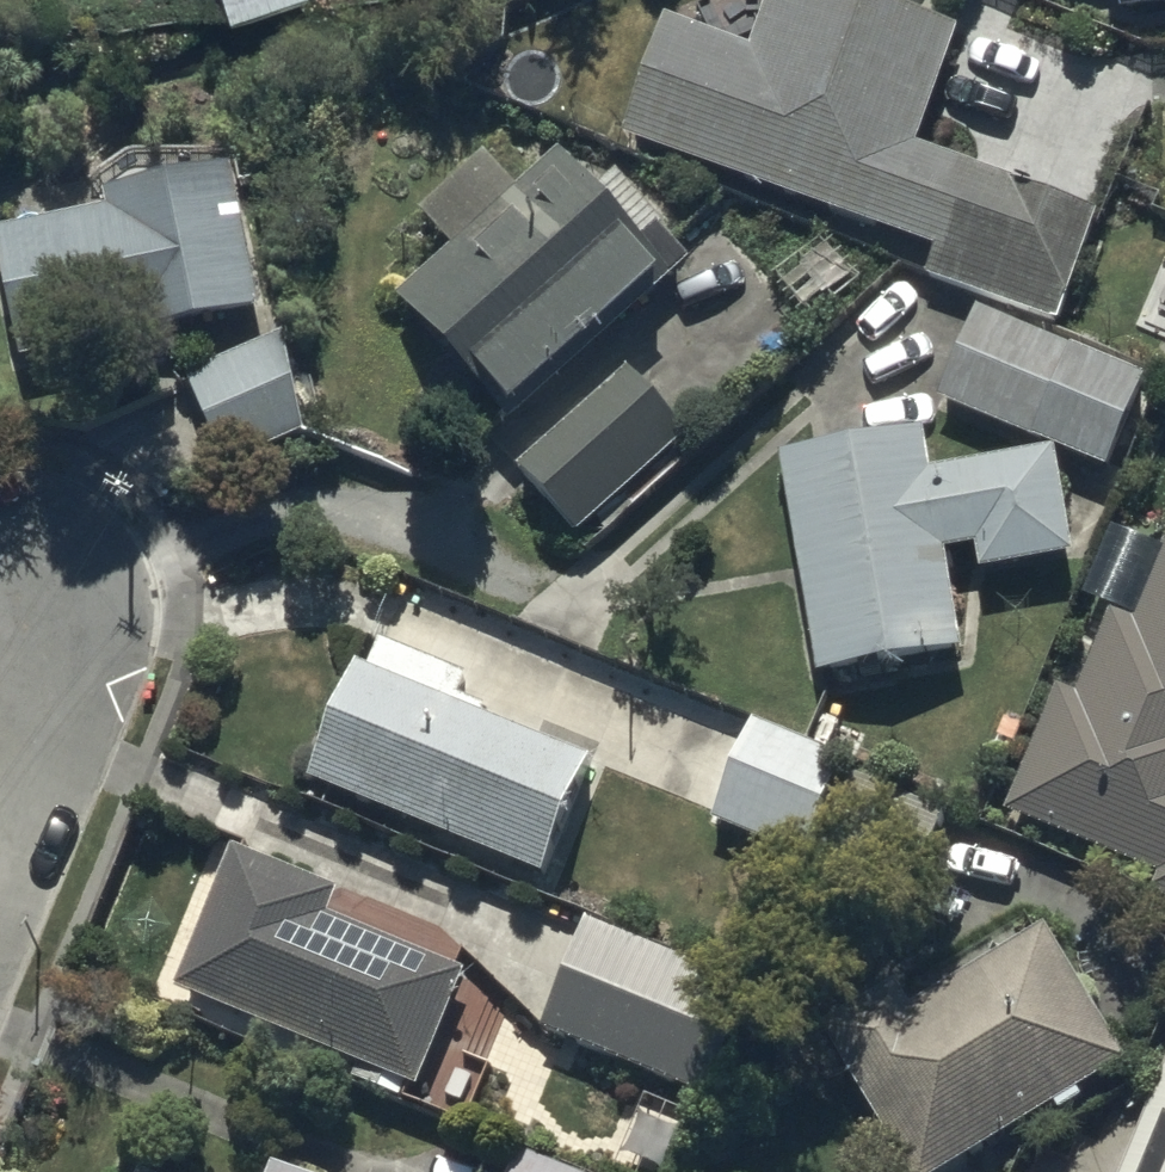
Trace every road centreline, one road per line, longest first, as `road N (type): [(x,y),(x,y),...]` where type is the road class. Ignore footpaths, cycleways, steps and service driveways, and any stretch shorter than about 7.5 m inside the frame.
road 1 (residential): [(0,849),(20,729),(21,613)]

